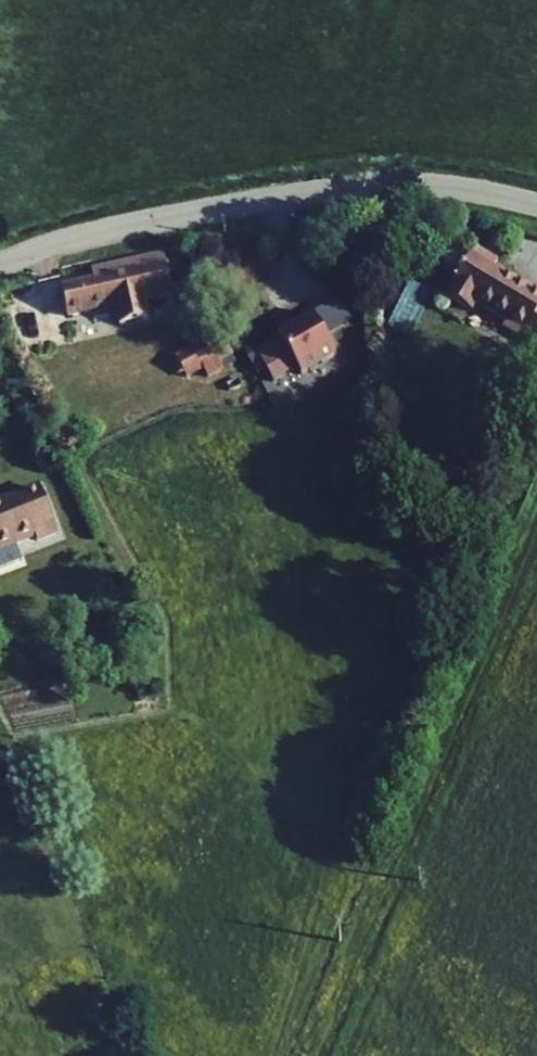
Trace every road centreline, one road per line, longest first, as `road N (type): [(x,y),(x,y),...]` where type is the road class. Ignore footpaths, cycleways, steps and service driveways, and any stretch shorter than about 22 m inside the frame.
road 1 (unclassified): [(0,265),(108,230),(334,189),(436,185),(536,204)]

